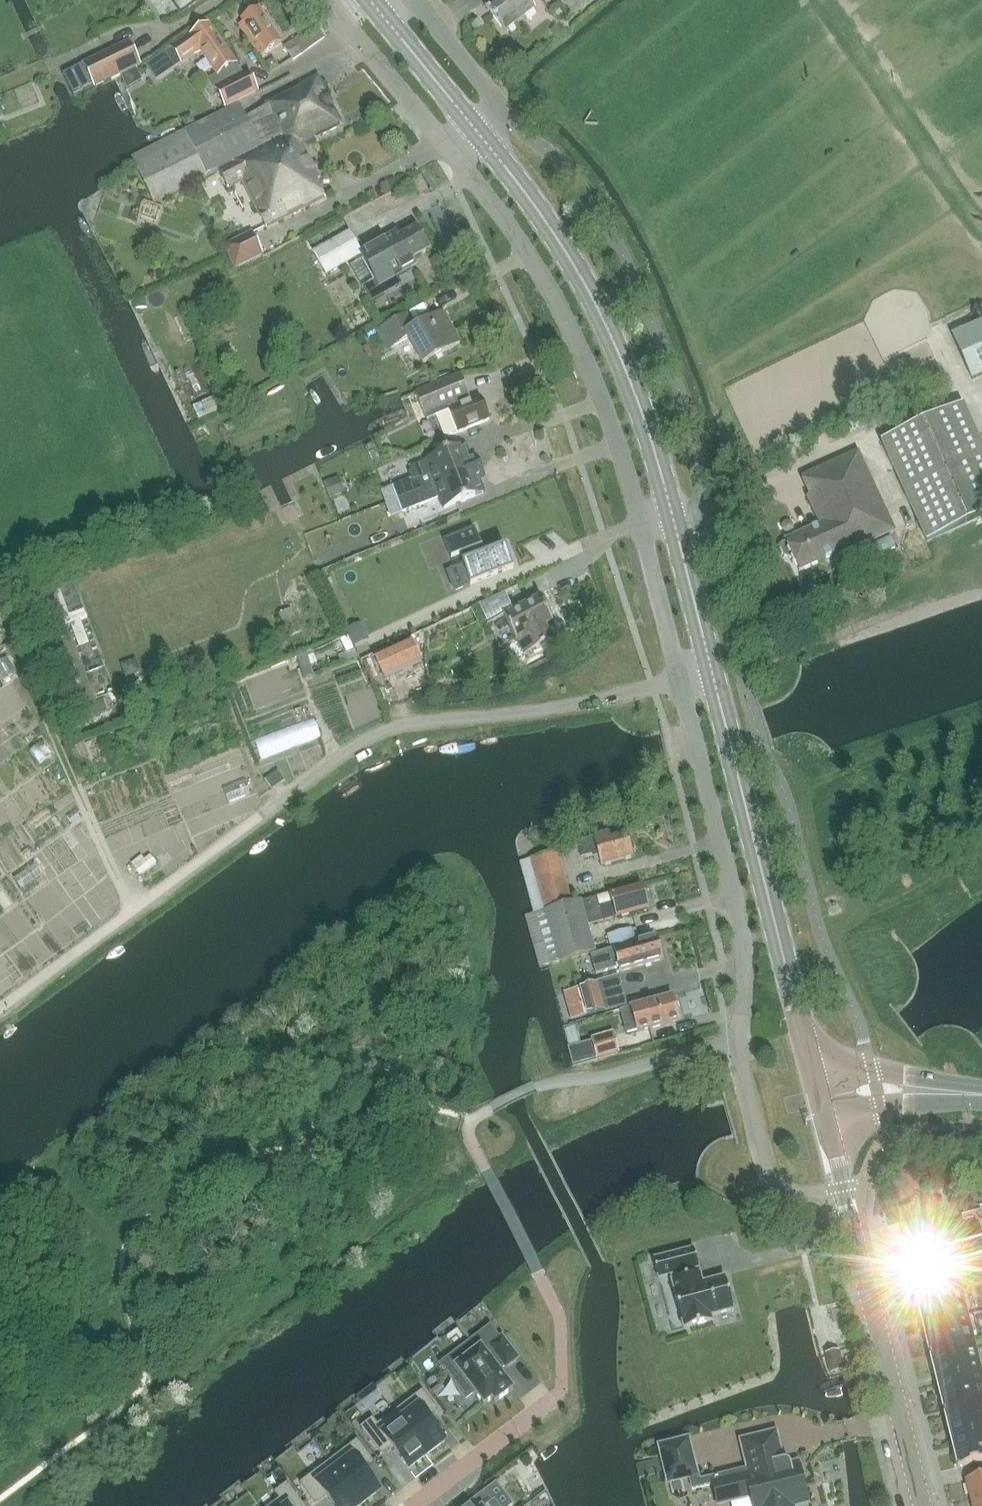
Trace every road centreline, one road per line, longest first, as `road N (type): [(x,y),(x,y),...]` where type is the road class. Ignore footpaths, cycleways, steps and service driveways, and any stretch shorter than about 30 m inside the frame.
road 1 (tertiary): [(713,675),(666,483),(598,305),(475,127)]
road 2 (residential): [(450,146),(548,281),(608,410),(682,681)]
road 3 (tertiary): [(821,1101),(713,675)]
road 4 (tertiary): [(920,1505),(821,1101)]
road 5 (unclassified): [(682,681),(733,883),(746,973),(739,1042)]
road 6 (track): [(0,610),(136,908)]
road 7 (residential): [(326,0),(450,146)]
road 8 (tertiary): [(475,127),(370,0)]
road 9 (residential): [(414,1505),(543,1407)]
road 10 (tertiary): [(981,1093),(876,1090),(821,1101)]
road 11 (residential): [(499,105),(412,0)]

